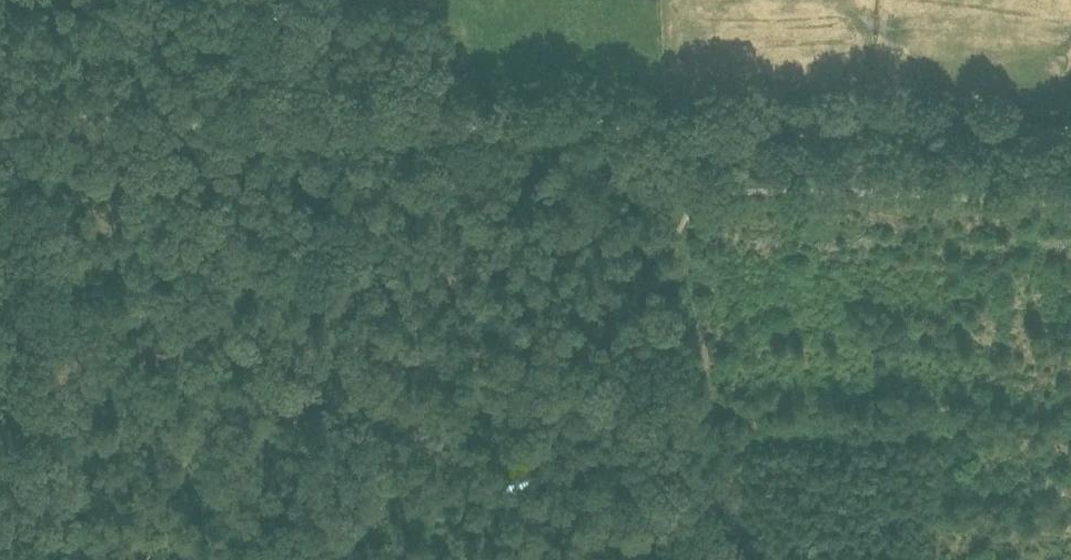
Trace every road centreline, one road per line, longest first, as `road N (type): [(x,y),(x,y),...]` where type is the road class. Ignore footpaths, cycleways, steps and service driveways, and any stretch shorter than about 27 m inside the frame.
road 1 (track): [(0,125),(1070,133)]

